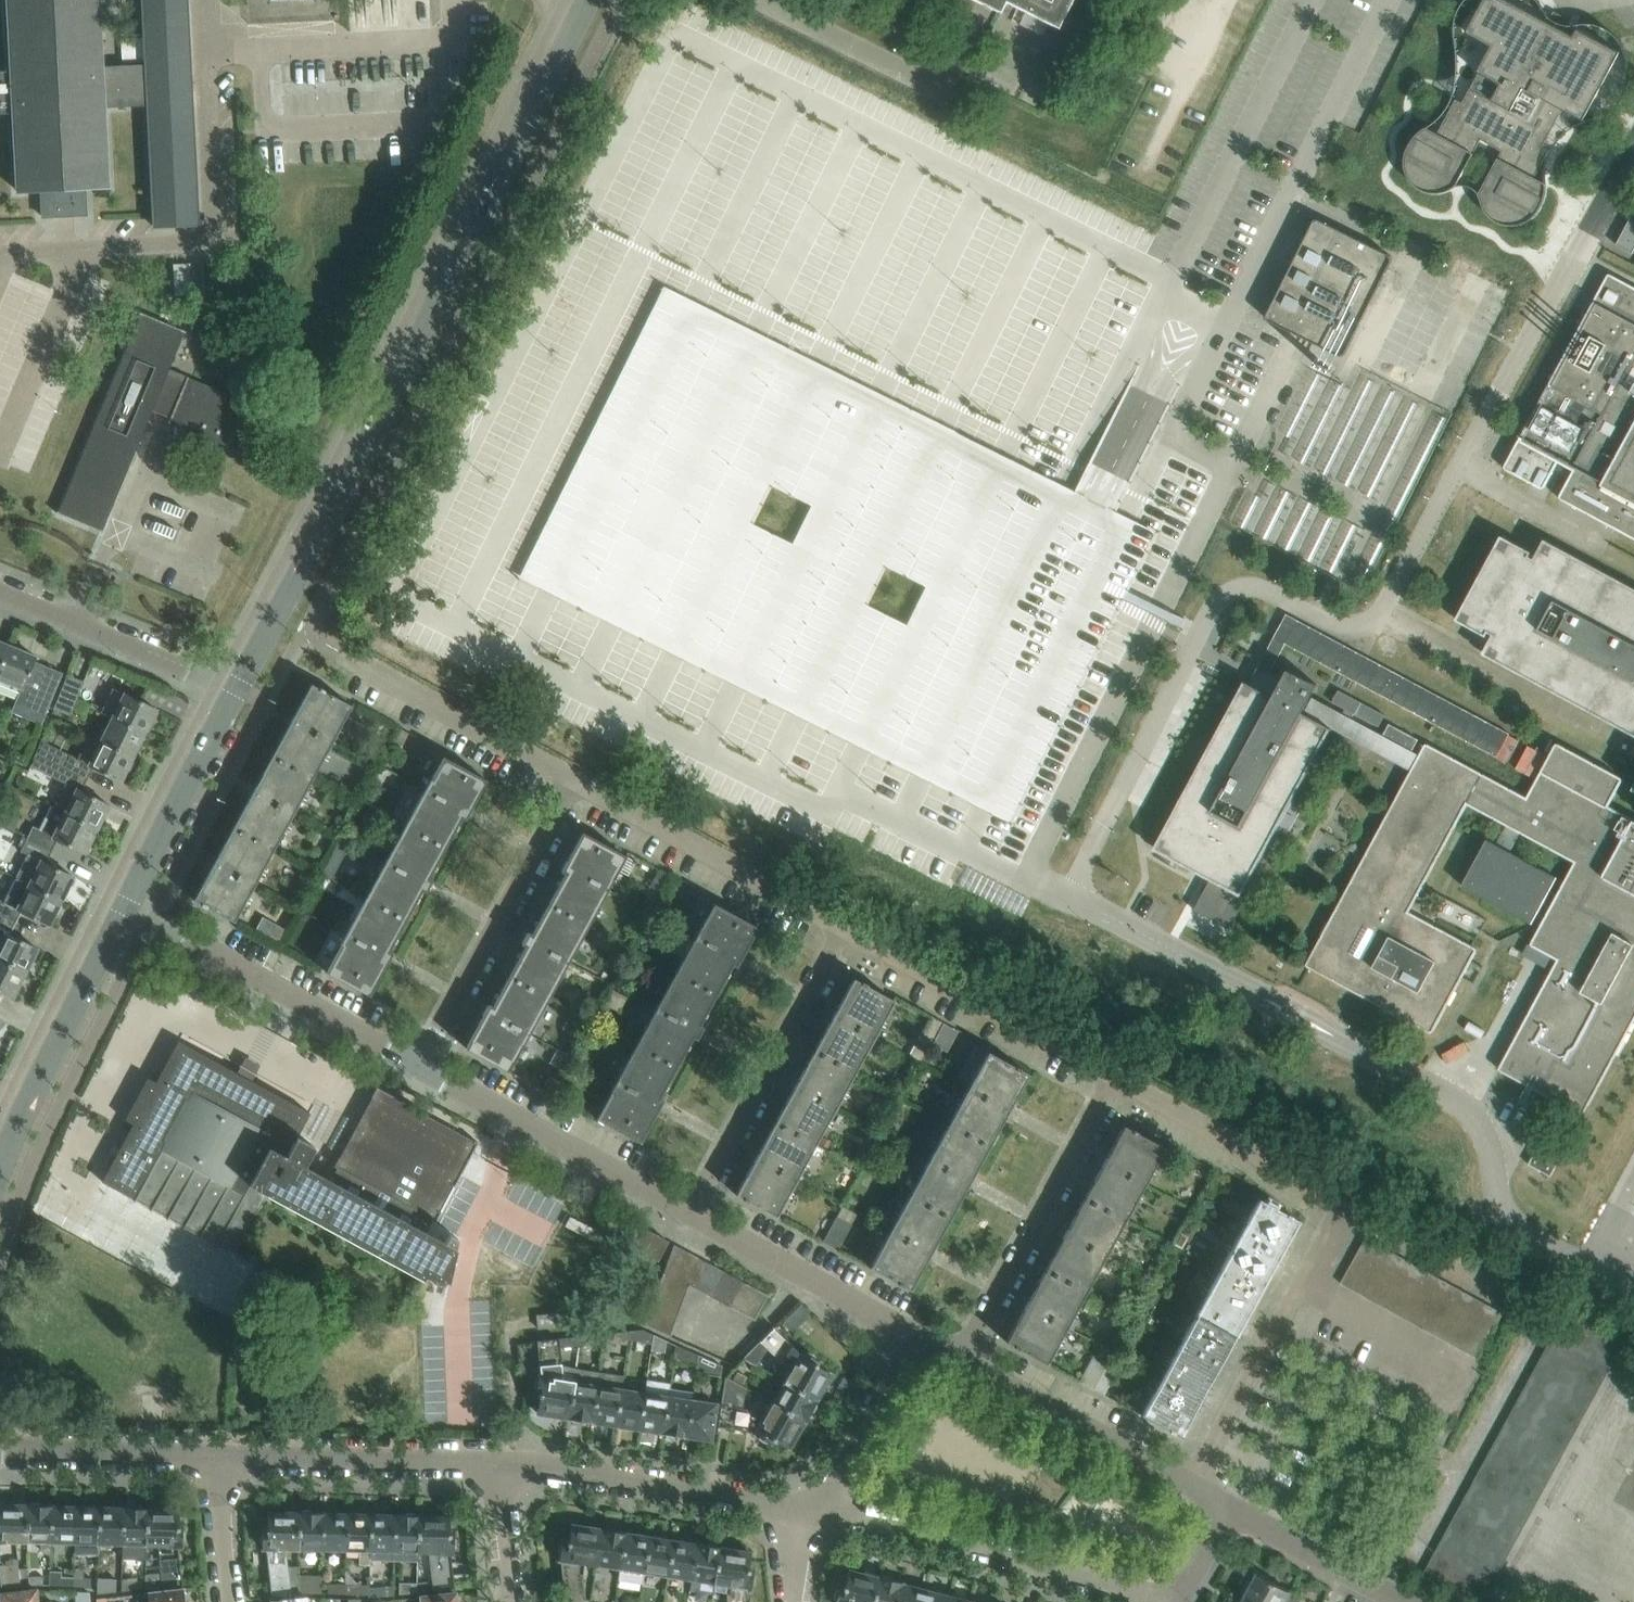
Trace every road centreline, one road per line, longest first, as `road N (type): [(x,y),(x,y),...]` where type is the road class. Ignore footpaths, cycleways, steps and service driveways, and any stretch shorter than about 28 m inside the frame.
road 1 (tertiary): [(237,688),(585,0)]
road 2 (residential): [(1192,1486),(1345,1204),(1114,1075)]
road 3 (residential): [(820,1512),(1151,1601)]
road 4 (residential): [(419,1066),(125,907)]
road 5 (residential): [(419,1066),(574,780)]
road 6 (residential): [(688,1212),(844,927)]
road 7 (residential): [(959,1359),(1114,1075)]
road 8 (residential): [(1114,1075),(844,927)]
road 9 (residential): [(844,927),(574,780)]
road 10 (residential): [(688,1212),(419,1066)]
road 11 (residential): [(501,1466),(797,1508)]
road 12 (tertiary): [(0,1171),(125,907)]
road 13 (residential): [(214,1458),(501,1466)]
road 14 (residential): [(574,780),(341,652)]
road 15 (residential): [(1192,1486),(959,1359)]
road 16 (residential): [(914,1335),(688,1212)]
road 17 (residential): [(237,688),(0,589)]
road 18 (tertiary): [(125,907),(237,688)]
road 19 (residential): [(0,1451),(214,1458)]
road 20 (residential): [(1407,1601),(1228,1505)]
road 21 (residential): [(820,1512),(914,1335)]
road 22 (residential): [(228,1601),(214,1458)]
road 23 (residential): [(512,1601),(501,1466)]

